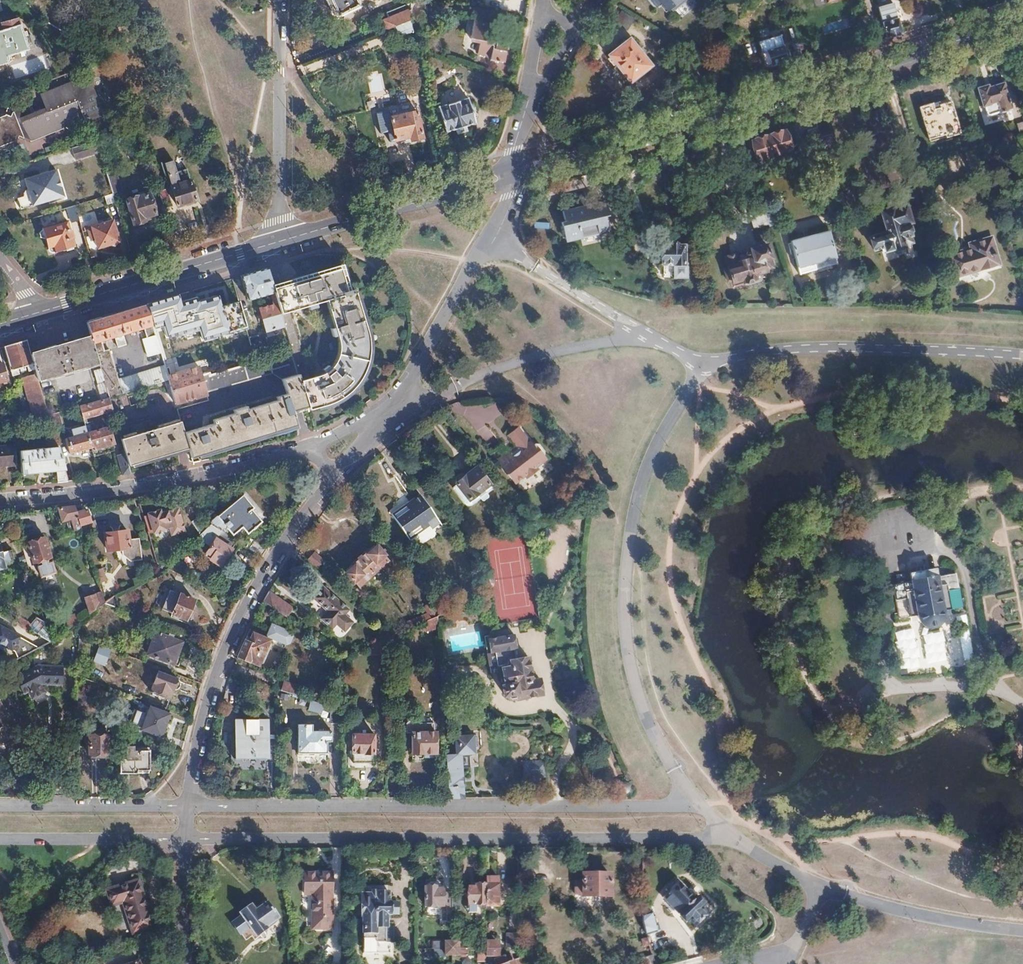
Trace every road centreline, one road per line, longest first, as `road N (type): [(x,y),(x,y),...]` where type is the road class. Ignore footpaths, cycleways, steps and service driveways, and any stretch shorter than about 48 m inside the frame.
road 1 (residential): [(184,840),(730,836)]
road 2 (primary): [(1022,19),(515,171)]
road 3 (residential): [(700,806),(185,809)]
road 4 (residential): [(333,478),(272,562),(233,638),(185,809)]
road 5 (residential): [(0,500),(154,482),(313,447)]
road 6 (residential): [(515,171),(494,240),(385,416)]
road 7 (primary): [(279,241),(41,312)]
road 8 (primary): [(515,171),(279,241)]
road 9 (residential): [(279,0),(279,241)]
road 10 (residential): [(185,809),(0,809)]
road 11 (residential): [(0,842),(184,840)]
road 12 (residential): [(730,836),(816,888),(793,950)]
road 13 (residential): [(184,840),(190,963)]

